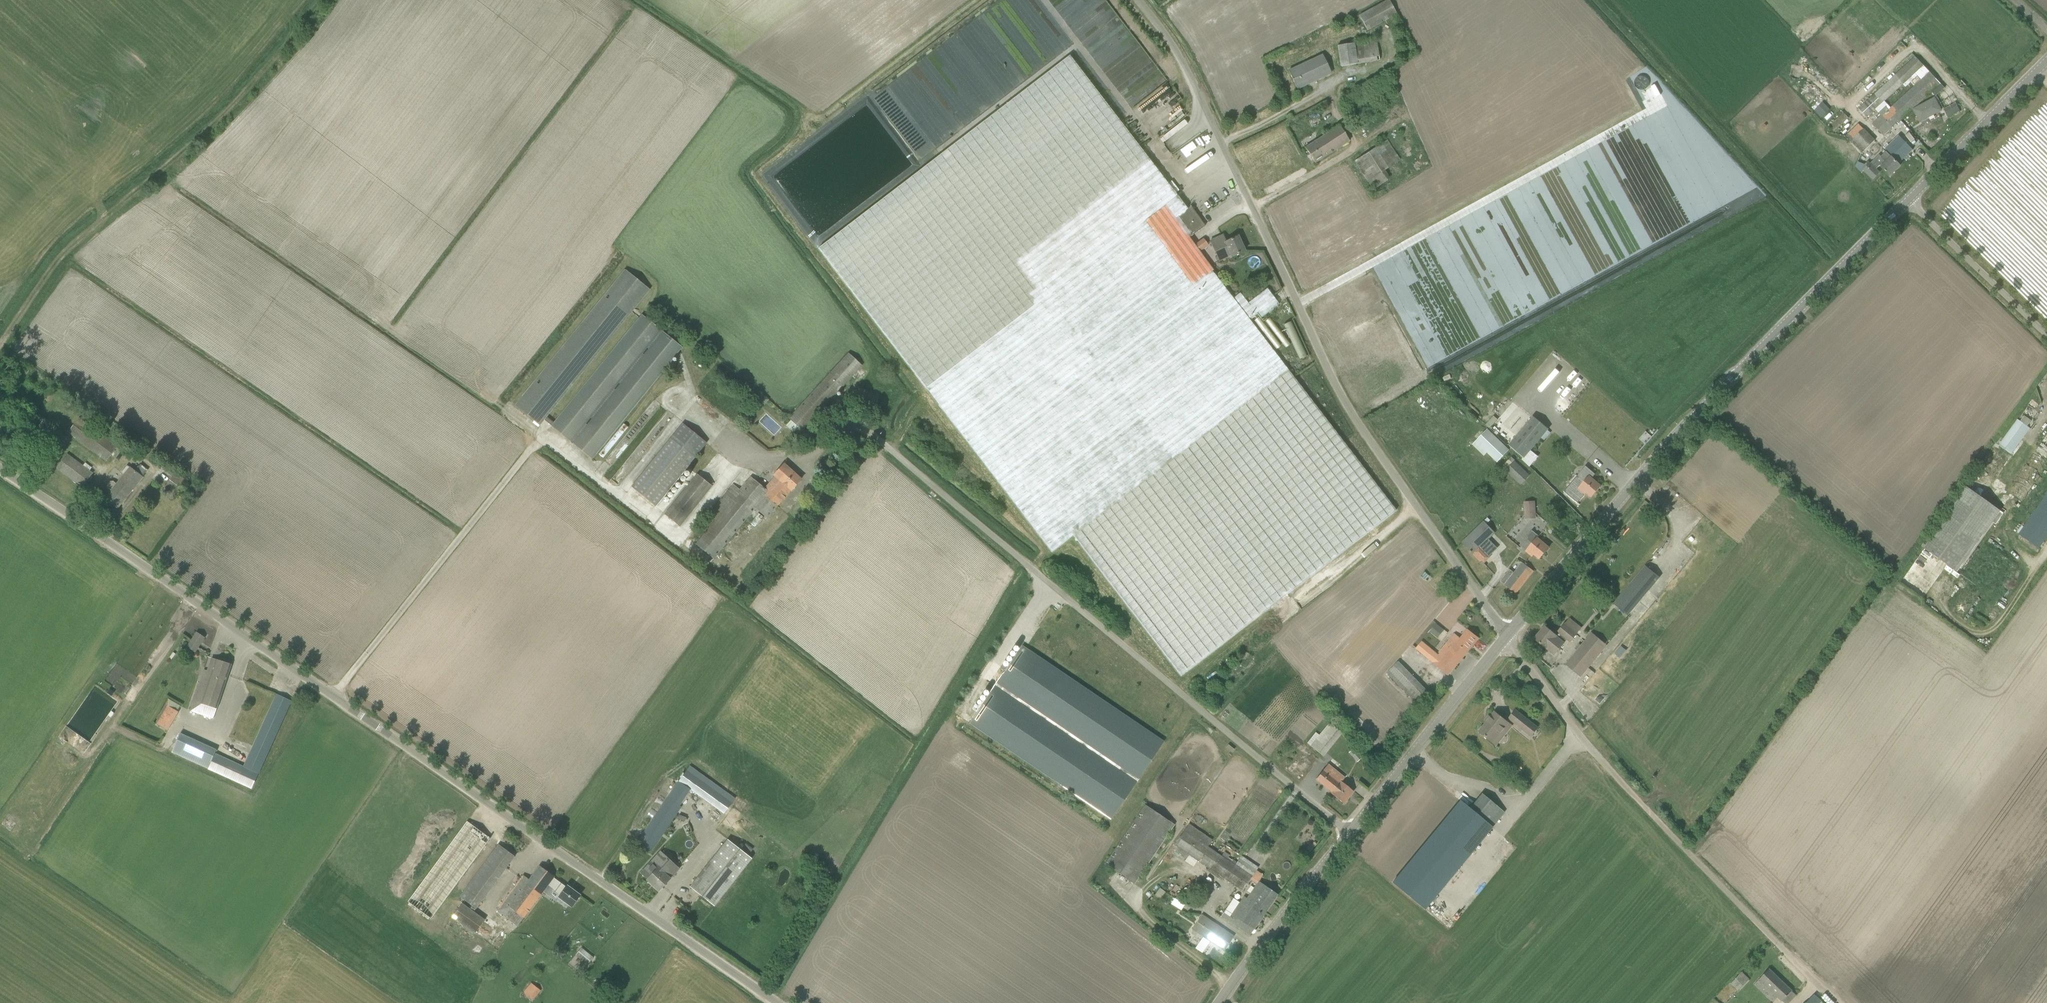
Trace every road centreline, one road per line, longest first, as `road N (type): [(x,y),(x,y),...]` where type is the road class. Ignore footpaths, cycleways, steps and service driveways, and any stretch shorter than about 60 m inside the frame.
road 1 (unclassified): [(776,1002),(0,472)]
road 2 (unclassified): [(1504,640),(1373,454),(1172,48),(1133,0)]
road 3 (residential): [(1344,837),(876,436)]
road 4 (tertiary): [(1504,640),(1697,416),(1906,203)]
road 5 (unclassified): [(1838,1002),(1586,746),(1504,640)]
road 6 (track): [(0,346),(60,261),(210,137),(328,0)]
road 7 (tertiary): [(1344,837),(1504,640)]
road 8 (track): [(806,126),(802,108),(645,0)]
road 9 (tertiary): [(1220,1002),(1344,837)]
road 10 (tertiary): [(1906,203),(2046,62)]
road 11 (residential): [(2046,341),(1906,203)]

